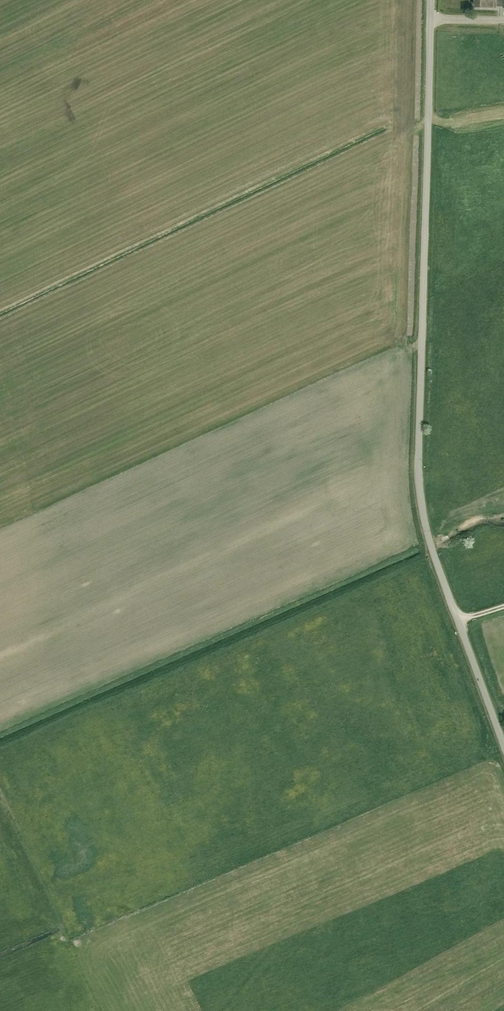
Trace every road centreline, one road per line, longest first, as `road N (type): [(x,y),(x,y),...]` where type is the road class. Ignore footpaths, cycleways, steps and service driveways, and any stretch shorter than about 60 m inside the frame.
road 1 (unclassified): [(431,0),(420,497),(503,743)]

